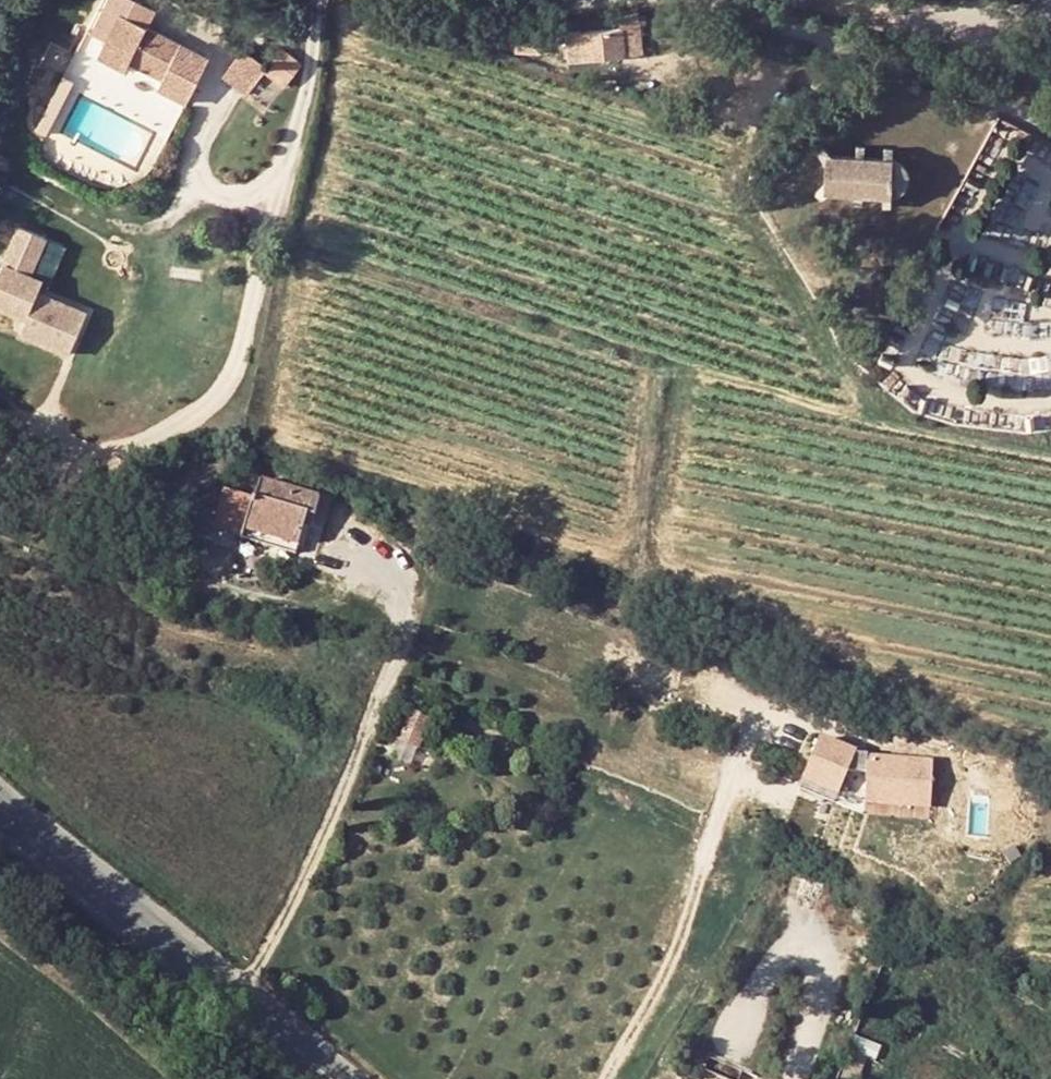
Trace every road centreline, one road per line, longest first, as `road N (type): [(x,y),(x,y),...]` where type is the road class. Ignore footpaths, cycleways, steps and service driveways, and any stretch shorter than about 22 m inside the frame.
road 1 (tertiary): [(0,799),(117,908),(327,1069)]
road 2 (unclassified): [(682,0),(757,15),(1050,126)]

